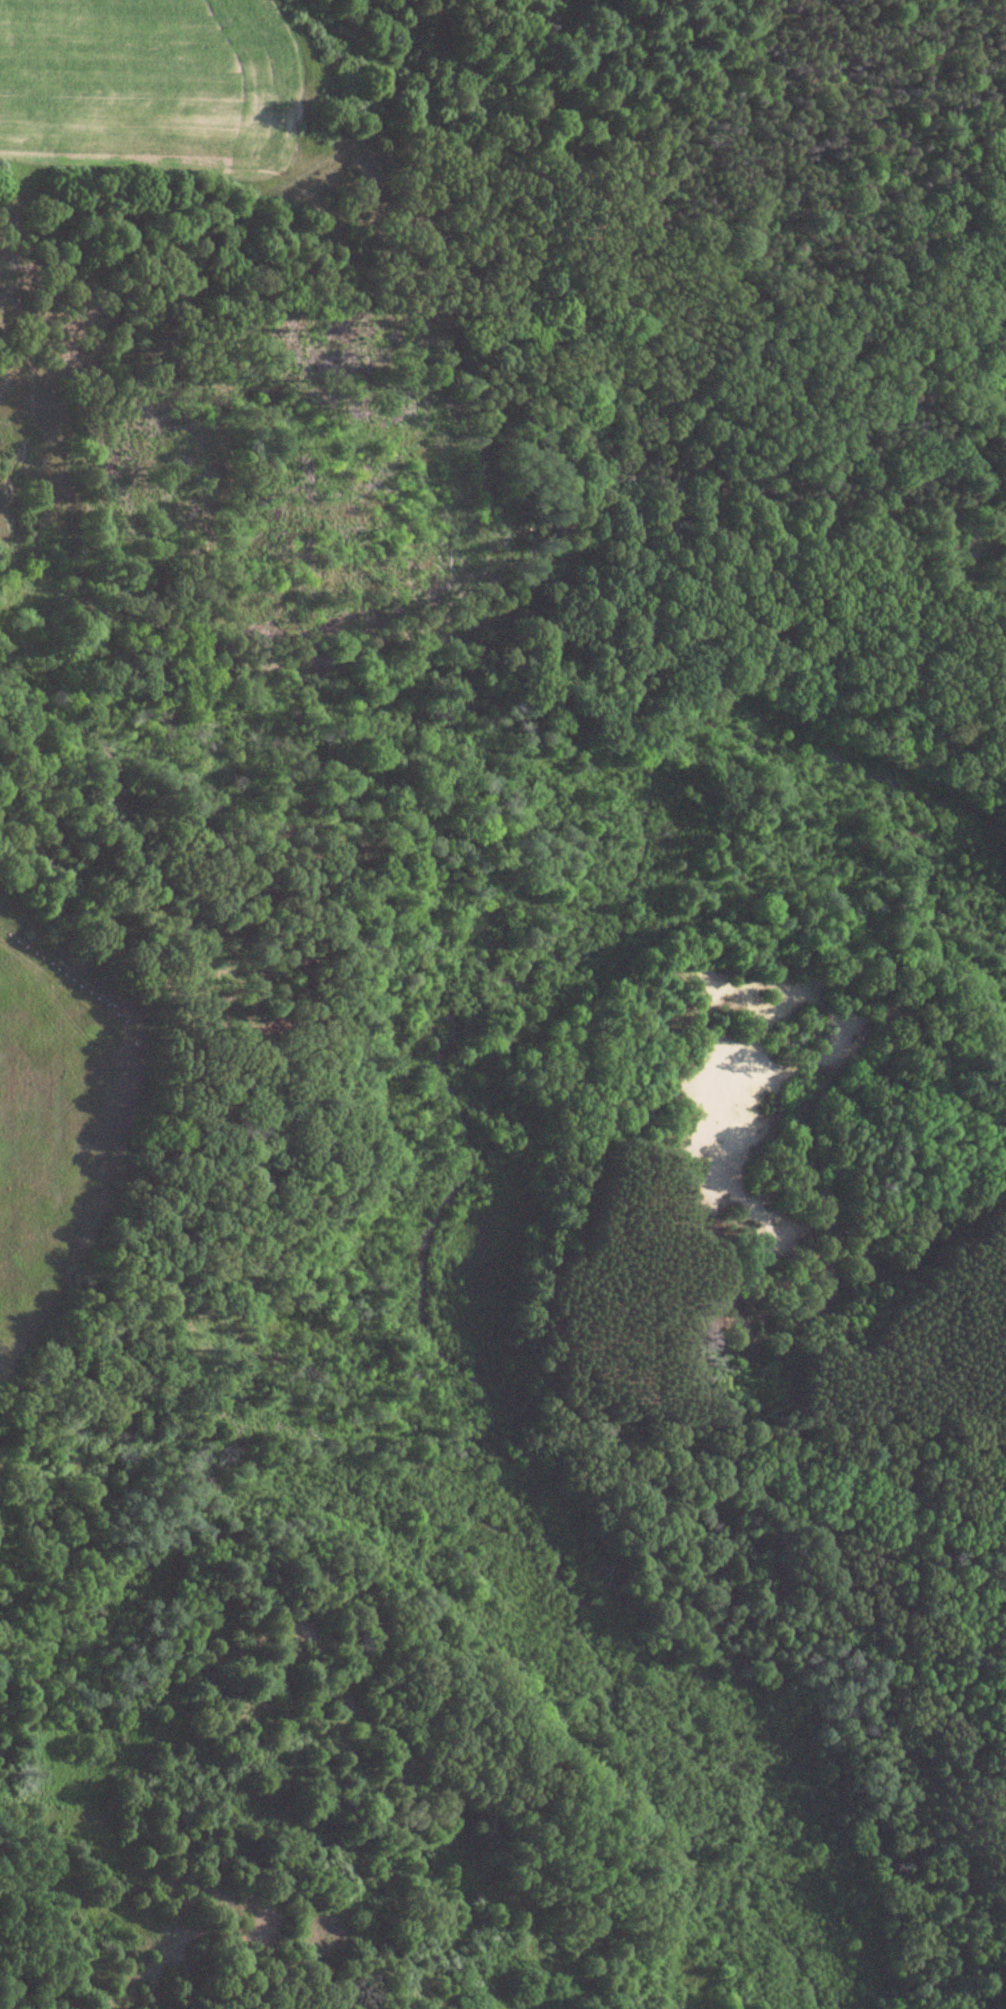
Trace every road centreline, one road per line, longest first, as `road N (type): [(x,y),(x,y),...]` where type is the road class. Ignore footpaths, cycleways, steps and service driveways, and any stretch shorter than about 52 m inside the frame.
road 1 (track): [(1005,1445),(0,1439)]

